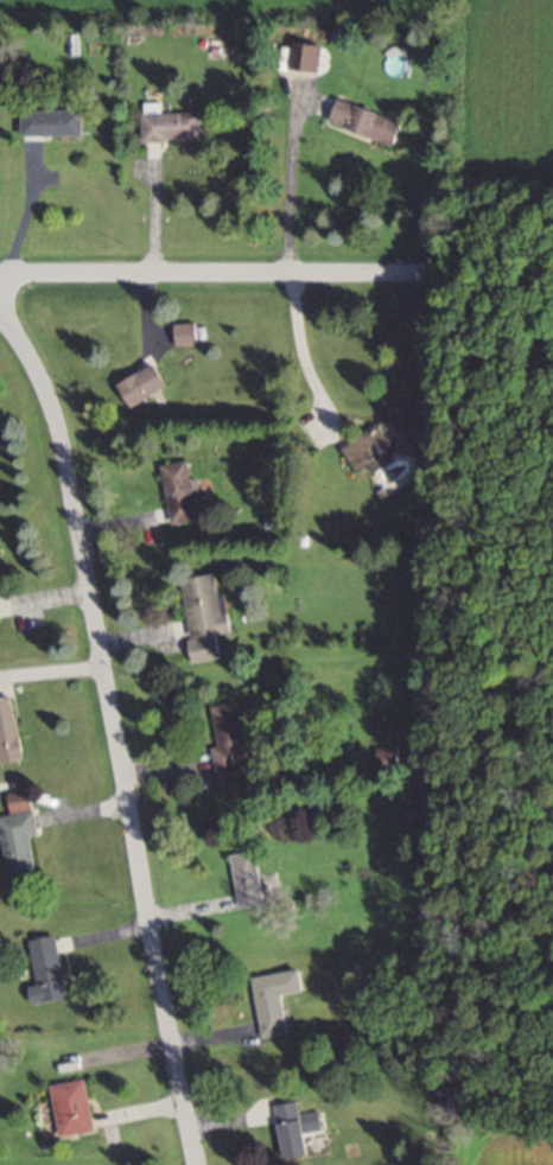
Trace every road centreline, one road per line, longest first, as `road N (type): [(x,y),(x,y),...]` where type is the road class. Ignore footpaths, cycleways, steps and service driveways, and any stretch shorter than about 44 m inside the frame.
road 1 (residential): [(0,303),(45,389),(65,457),(194,1164)]
road 2 (residential): [(0,274),(425,274)]

